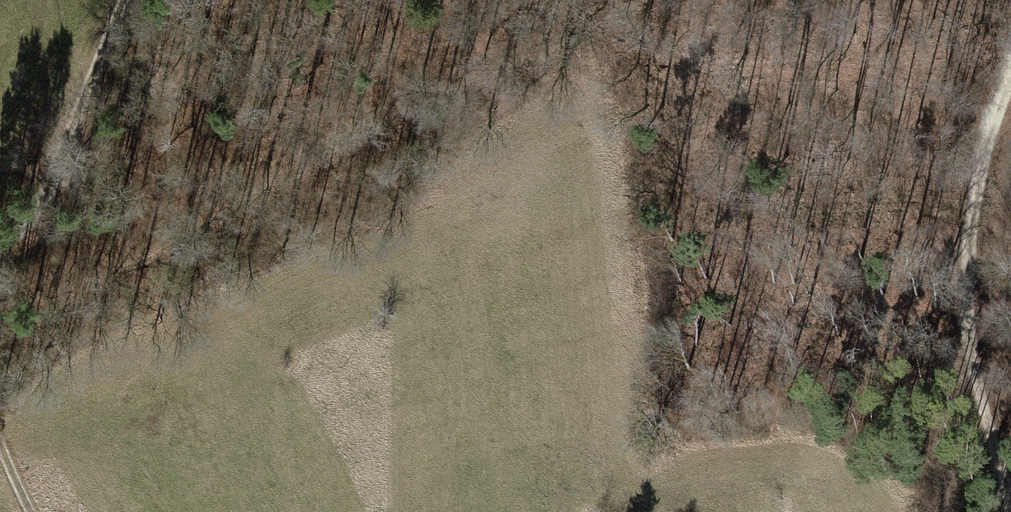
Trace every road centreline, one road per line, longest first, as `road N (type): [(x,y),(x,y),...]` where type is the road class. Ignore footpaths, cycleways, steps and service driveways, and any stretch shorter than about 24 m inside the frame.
road 1 (track): [(645,0),(558,54),(383,126),(0,339)]
road 2 (track): [(1010,476),(973,297),(991,146),(1010,92)]
road 3 (track): [(129,0),(27,239),(0,241)]

